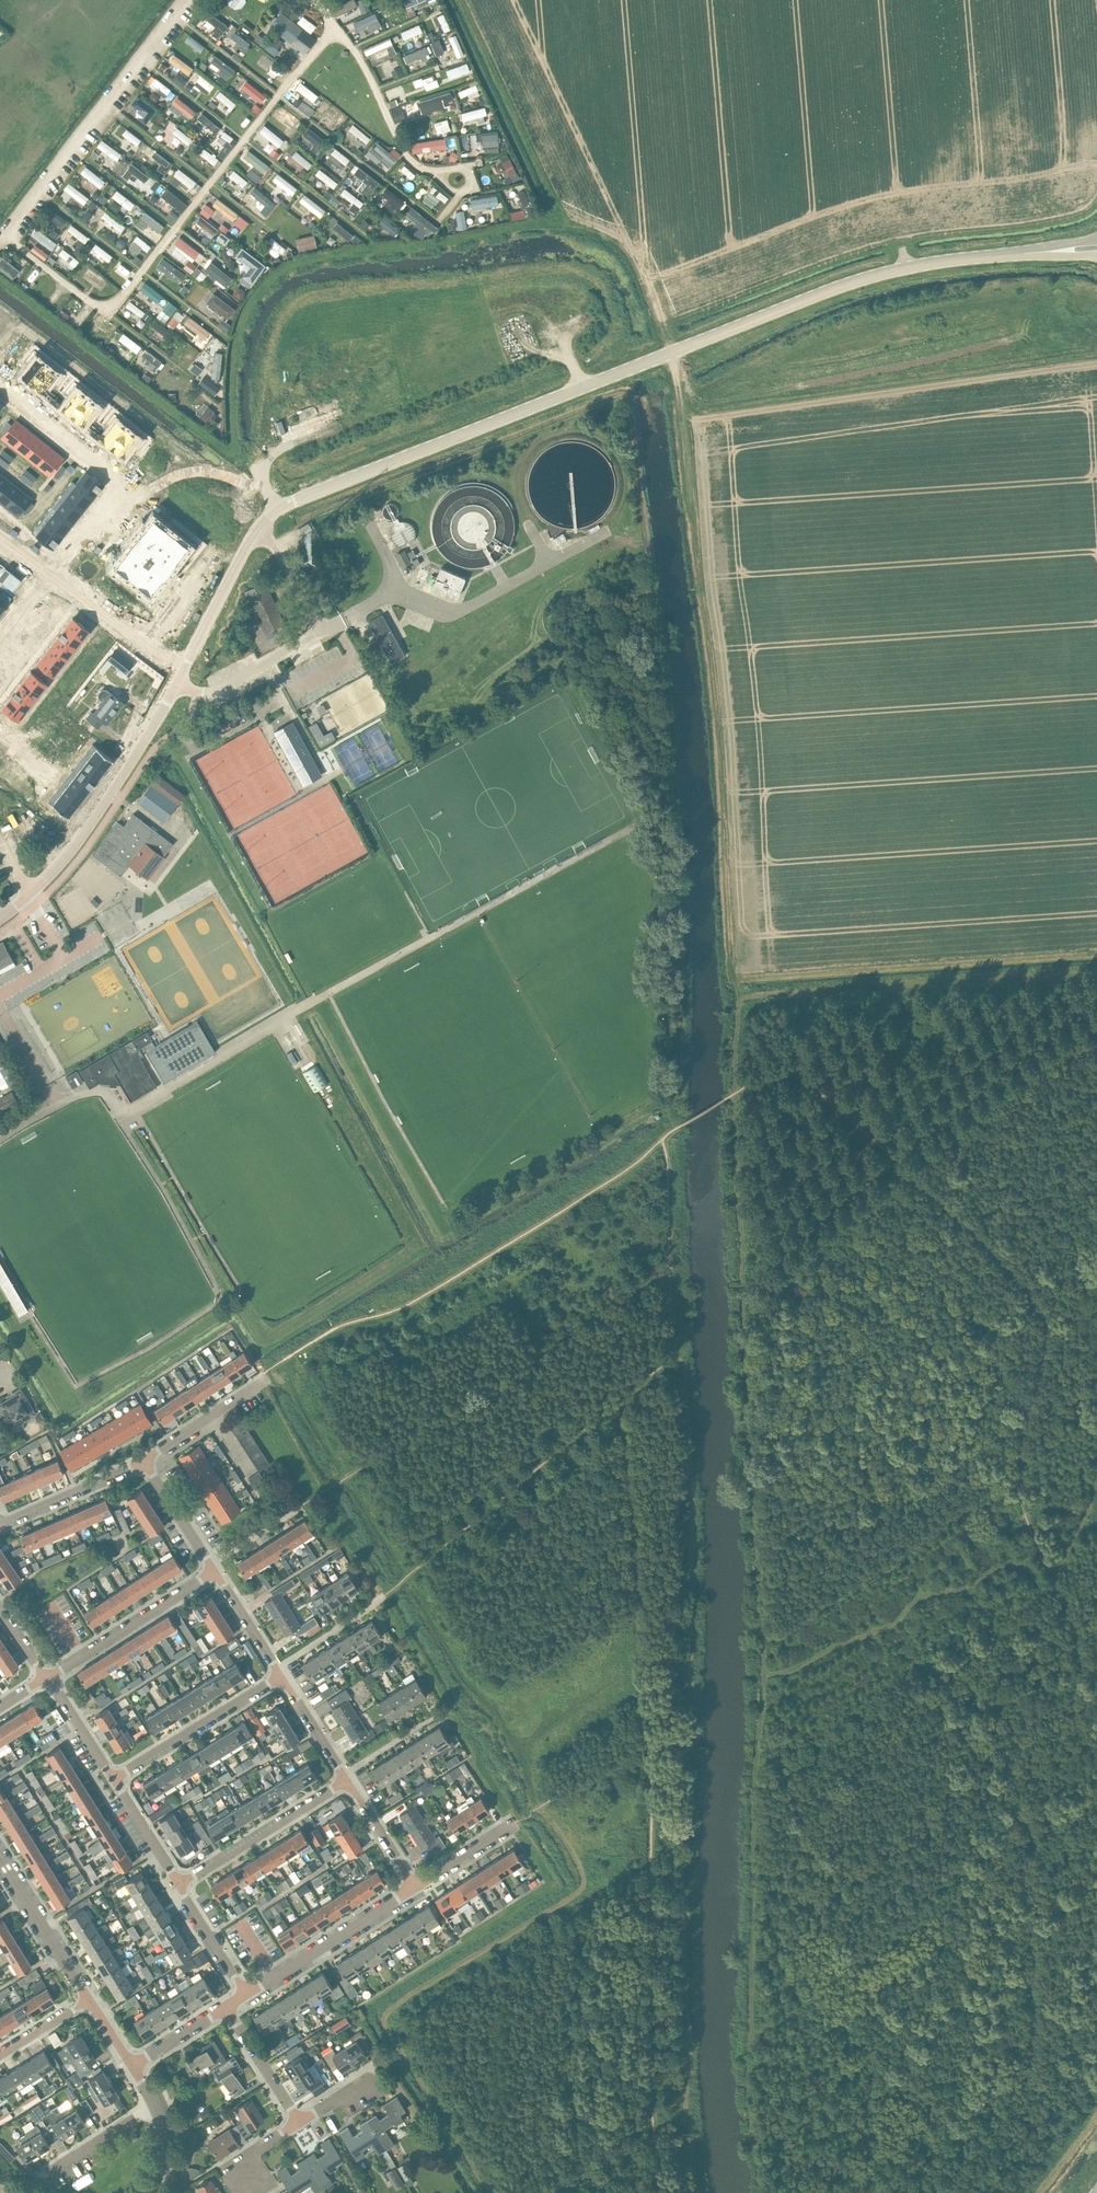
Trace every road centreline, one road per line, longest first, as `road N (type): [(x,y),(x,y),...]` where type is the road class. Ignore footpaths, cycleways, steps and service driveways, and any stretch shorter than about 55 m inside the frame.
road 1 (track): [(260,1386),(280,1373),(578,1886),(571,1900),(386,2014),(390,2032),(492,2192)]
road 2 (tertiary): [(1050,251),(937,262),(836,287),(285,505),(255,530)]
road 3 (residential): [(51,575),(124,482),(0,386)]
road 4 (tertiary): [(29,894),(79,837),(175,685)]
road 5 (residential): [(248,1995),(413,1886)]
road 6 (residential): [(49,1676),(215,1571)]
road 7 (residential): [(177,1886),(344,1783)]
road 8 (residential): [(113,1781),(279,1677)]
road 9 (tertiary): [(90,2000),(0,1858)]
road 10 (tertiary): [(255,530),(180,675)]
road 11 (residential): [(180,675),(51,575)]
road 12 (residential): [(175,685),(212,692),(322,632)]
road 13 (residential): [(0,1526),(143,1461)]
road 14 (residential): [(143,1461),(260,1386)]
road 15 (residential): [(300,2122),(226,2007)]
road 16 (residential): [(215,1571),(143,1461)]
road 17 (residential): [(248,1995),(177,1886)]
road 18 (residential): [(48,2172),(156,2105)]
road 19 (track): [(545,2192),(654,2129)]
road 20 (residential): [(344,1783),(279,1677)]
road 21 (residential): [(413,1886),(344,1783)]
road 22 (residential): [(279,1677),(215,1571)]
road 23 (residential): [(322,632),(276,549),(255,530)]
road 24 (residential): [(113,1781),(49,1676)]
road 25 (residential): [(177,1886),(113,1781)]

